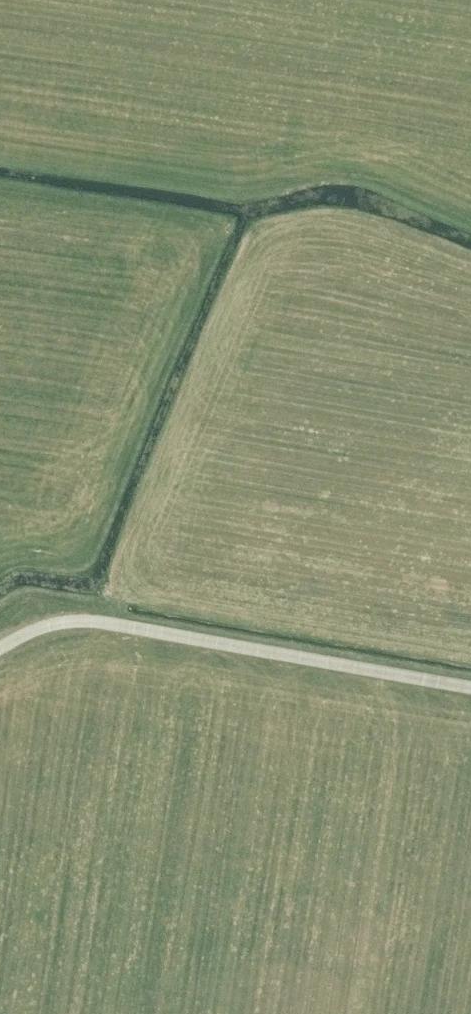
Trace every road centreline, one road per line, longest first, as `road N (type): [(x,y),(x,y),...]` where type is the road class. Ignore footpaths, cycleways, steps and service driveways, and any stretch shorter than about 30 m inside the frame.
road 1 (track): [(0,648),(51,625),(102,622),(470,686)]

